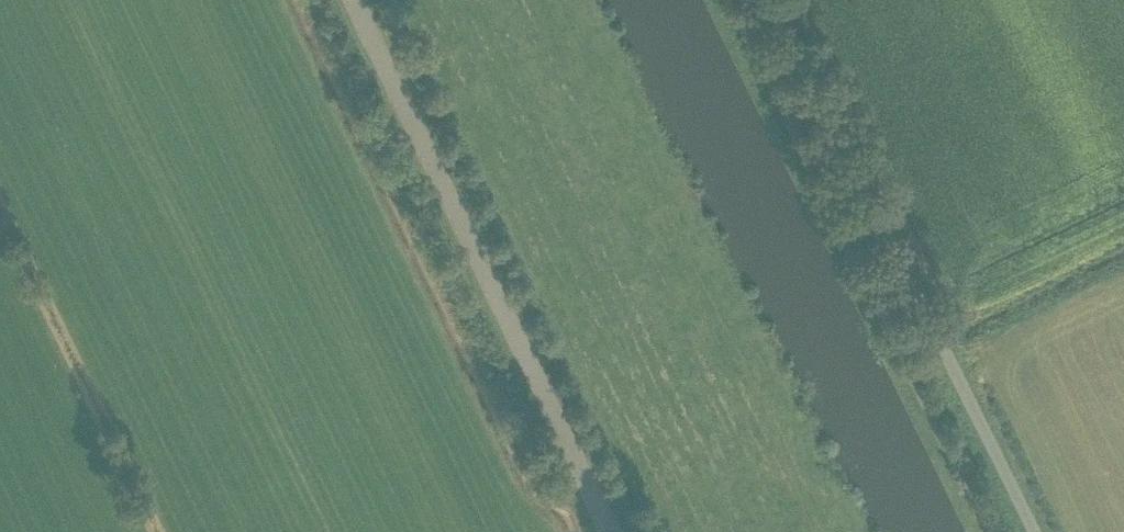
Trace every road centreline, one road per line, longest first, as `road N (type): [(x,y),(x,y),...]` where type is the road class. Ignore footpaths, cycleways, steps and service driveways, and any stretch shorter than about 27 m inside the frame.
road 1 (unclassified): [(773,0),(1032,531)]
road 2 (tertiary): [(604,531),(355,0)]

